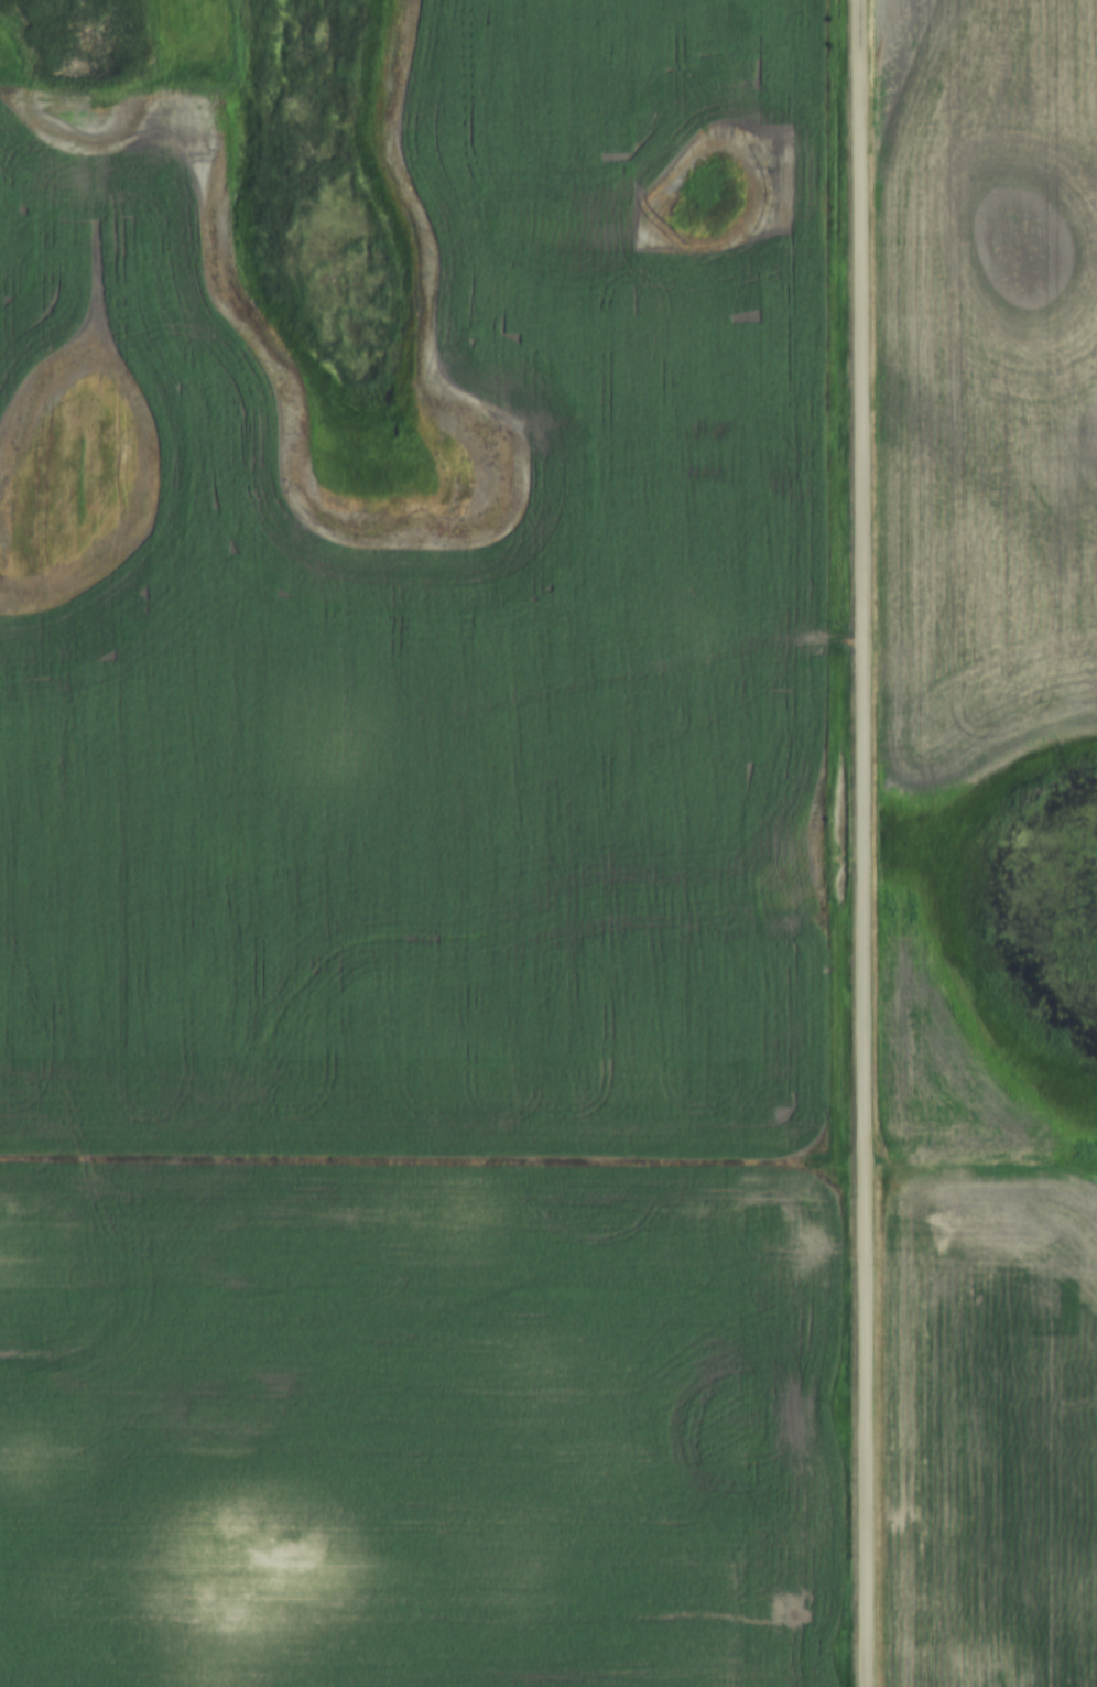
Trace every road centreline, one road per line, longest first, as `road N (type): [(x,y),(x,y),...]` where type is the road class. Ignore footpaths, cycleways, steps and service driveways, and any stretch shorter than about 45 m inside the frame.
road 1 (residential): [(870,1686),(863,0)]

